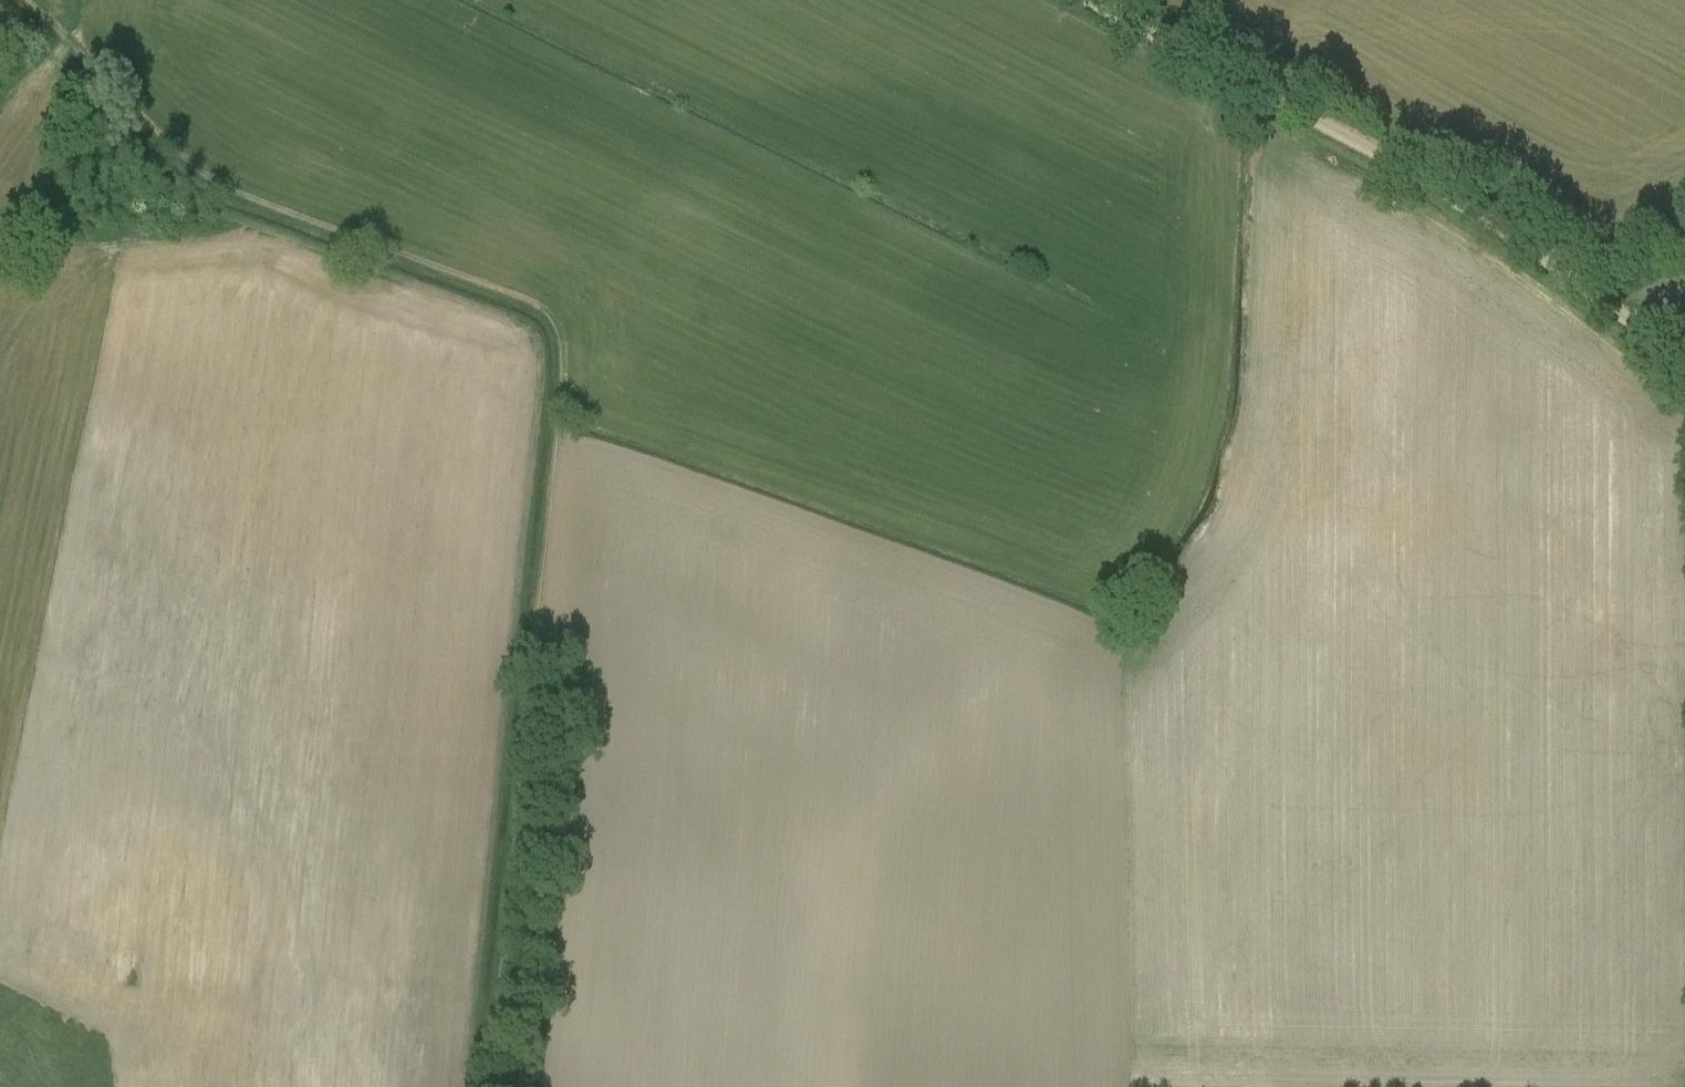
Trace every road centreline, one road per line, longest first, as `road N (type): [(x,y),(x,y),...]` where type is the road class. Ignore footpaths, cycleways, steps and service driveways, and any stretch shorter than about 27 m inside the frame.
road 1 (track): [(1684,363),(1440,189),(1091,0)]

